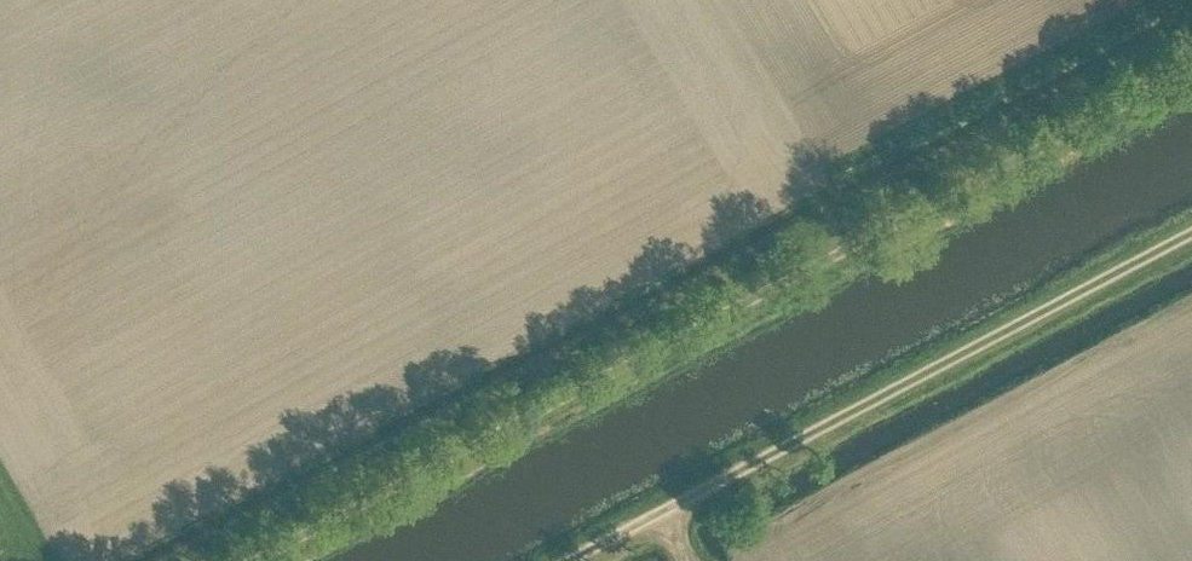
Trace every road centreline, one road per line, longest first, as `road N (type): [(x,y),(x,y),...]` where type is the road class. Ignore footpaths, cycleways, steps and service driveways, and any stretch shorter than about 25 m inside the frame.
road 1 (unclassified): [(1191,71),(255,560)]
road 2 (track): [(563,560),(1191,230)]

